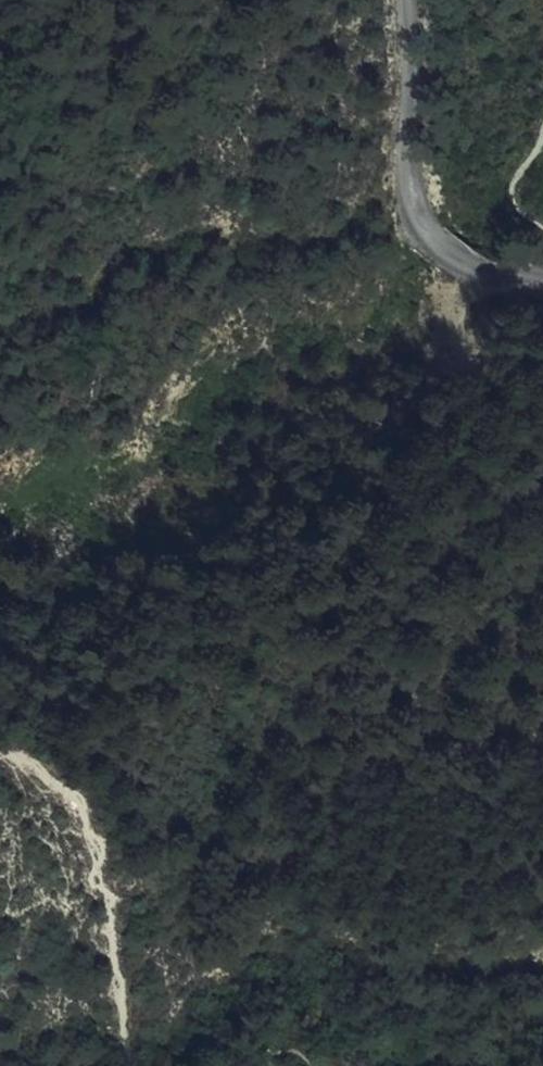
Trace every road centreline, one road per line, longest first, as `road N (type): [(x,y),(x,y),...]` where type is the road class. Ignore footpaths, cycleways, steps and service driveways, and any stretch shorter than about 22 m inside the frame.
road 1 (unclassified): [(408,0),(405,102),(418,216),(440,244),(479,266),(542,287)]

